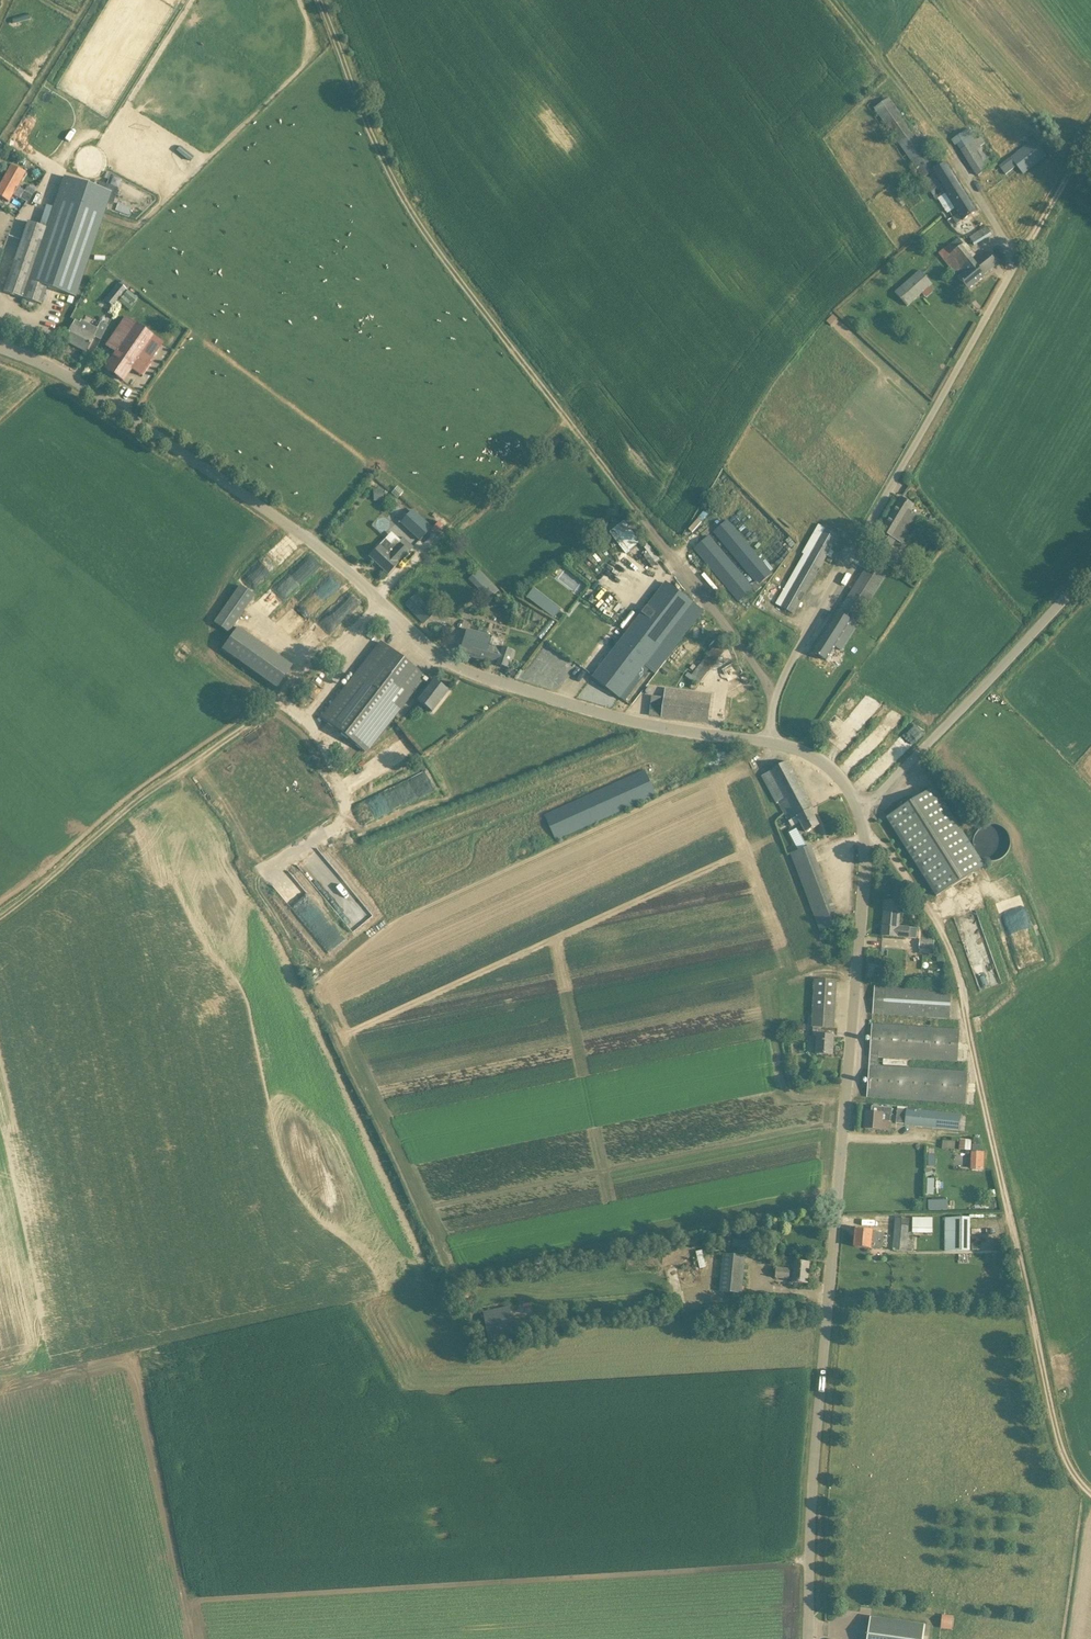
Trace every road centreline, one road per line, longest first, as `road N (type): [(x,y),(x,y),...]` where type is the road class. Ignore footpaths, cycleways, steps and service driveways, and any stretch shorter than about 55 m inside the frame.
road 1 (track): [(775,697),(563,418),(400,187),(321,0)]
road 2 (unclassified): [(808,1638),(815,1440),(866,846),(859,807)]
road 3 (track): [(859,807),(916,891),(961,986),(1064,1476),(1090,1491)]
road 4 (unclassified): [(767,741),(788,665),(1027,243)]
road 5 (unclassified): [(384,601),(303,534),(63,374),(0,348)]
road 6 (unclassified): [(767,741),(648,723),(477,674),(384,601)]
road 7 (unclassified): [(1090,571),(899,775),(859,807)]
road 8 (track): [(0,924),(144,800),(212,754)]
road 9 (unclassified): [(212,754),(276,709),(384,601)]
road 10 (track): [(91,0),(0,143)]
road 11 (track): [(443,536),(565,421)]
road 12 (track): [(1027,243),(1090,135)]

